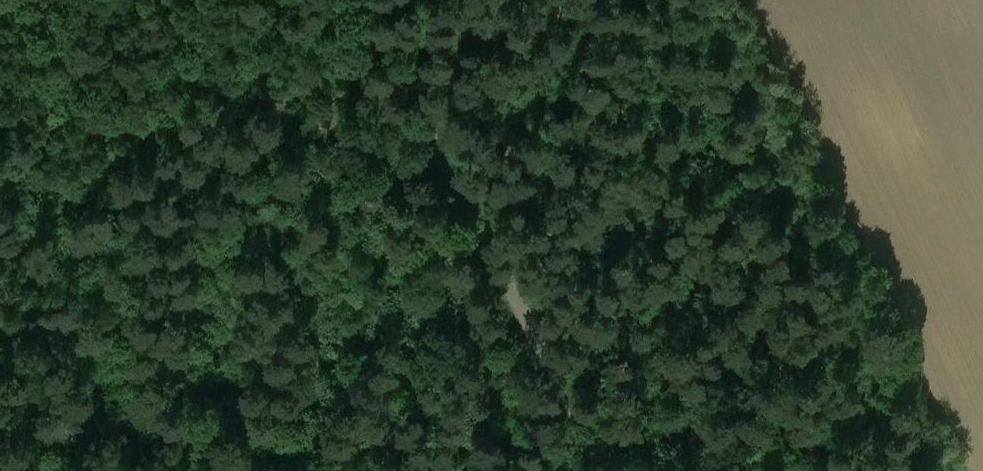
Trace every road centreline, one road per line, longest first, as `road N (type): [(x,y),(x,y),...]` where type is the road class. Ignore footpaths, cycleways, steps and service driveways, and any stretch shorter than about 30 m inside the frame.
road 1 (unclassified): [(603,470),(367,0)]

